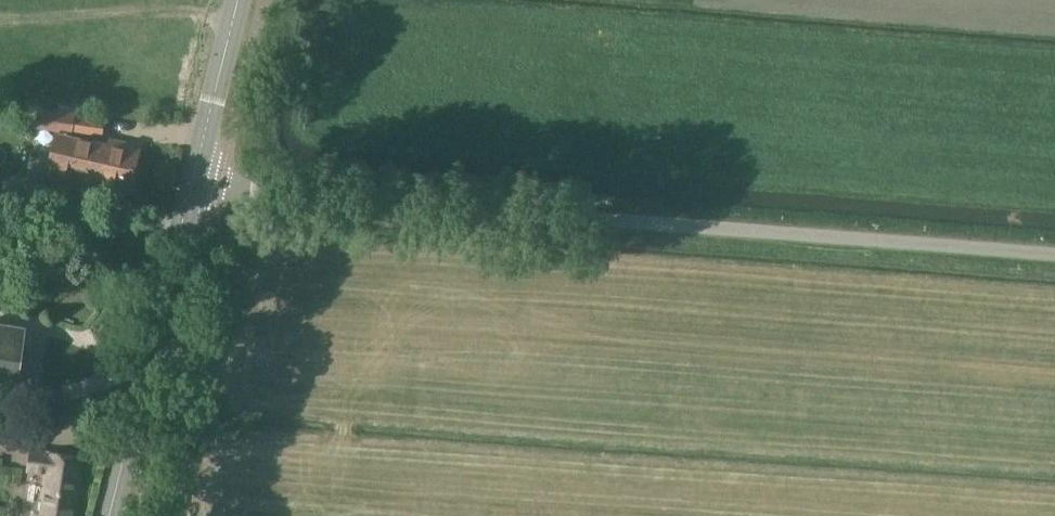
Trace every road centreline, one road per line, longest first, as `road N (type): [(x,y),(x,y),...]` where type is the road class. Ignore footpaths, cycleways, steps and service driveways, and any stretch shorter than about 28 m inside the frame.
road 1 (unclassified): [(1054,257),(198,191)]
road 2 (secondary): [(115,515),(185,238)]
road 3 (secondary): [(198,191),(248,0)]
road 4 (residential): [(185,238),(0,219)]

